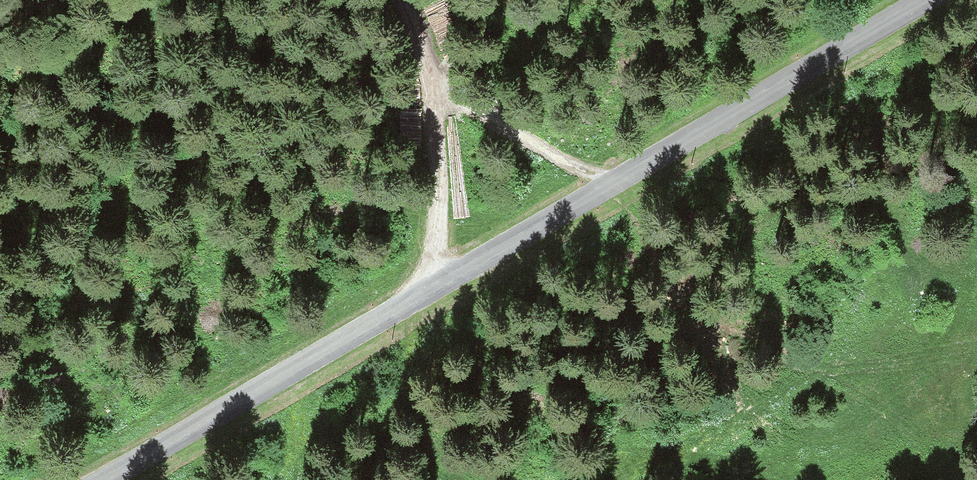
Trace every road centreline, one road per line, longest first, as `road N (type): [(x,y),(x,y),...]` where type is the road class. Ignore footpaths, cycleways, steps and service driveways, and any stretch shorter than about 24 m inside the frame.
road 1 (tertiary): [(918,0),(101,479)]
road 2 (track): [(617,178),(477,110),(449,87),(421,53),(403,0)]
road 3 (track): [(435,284),(439,161),(430,64)]

